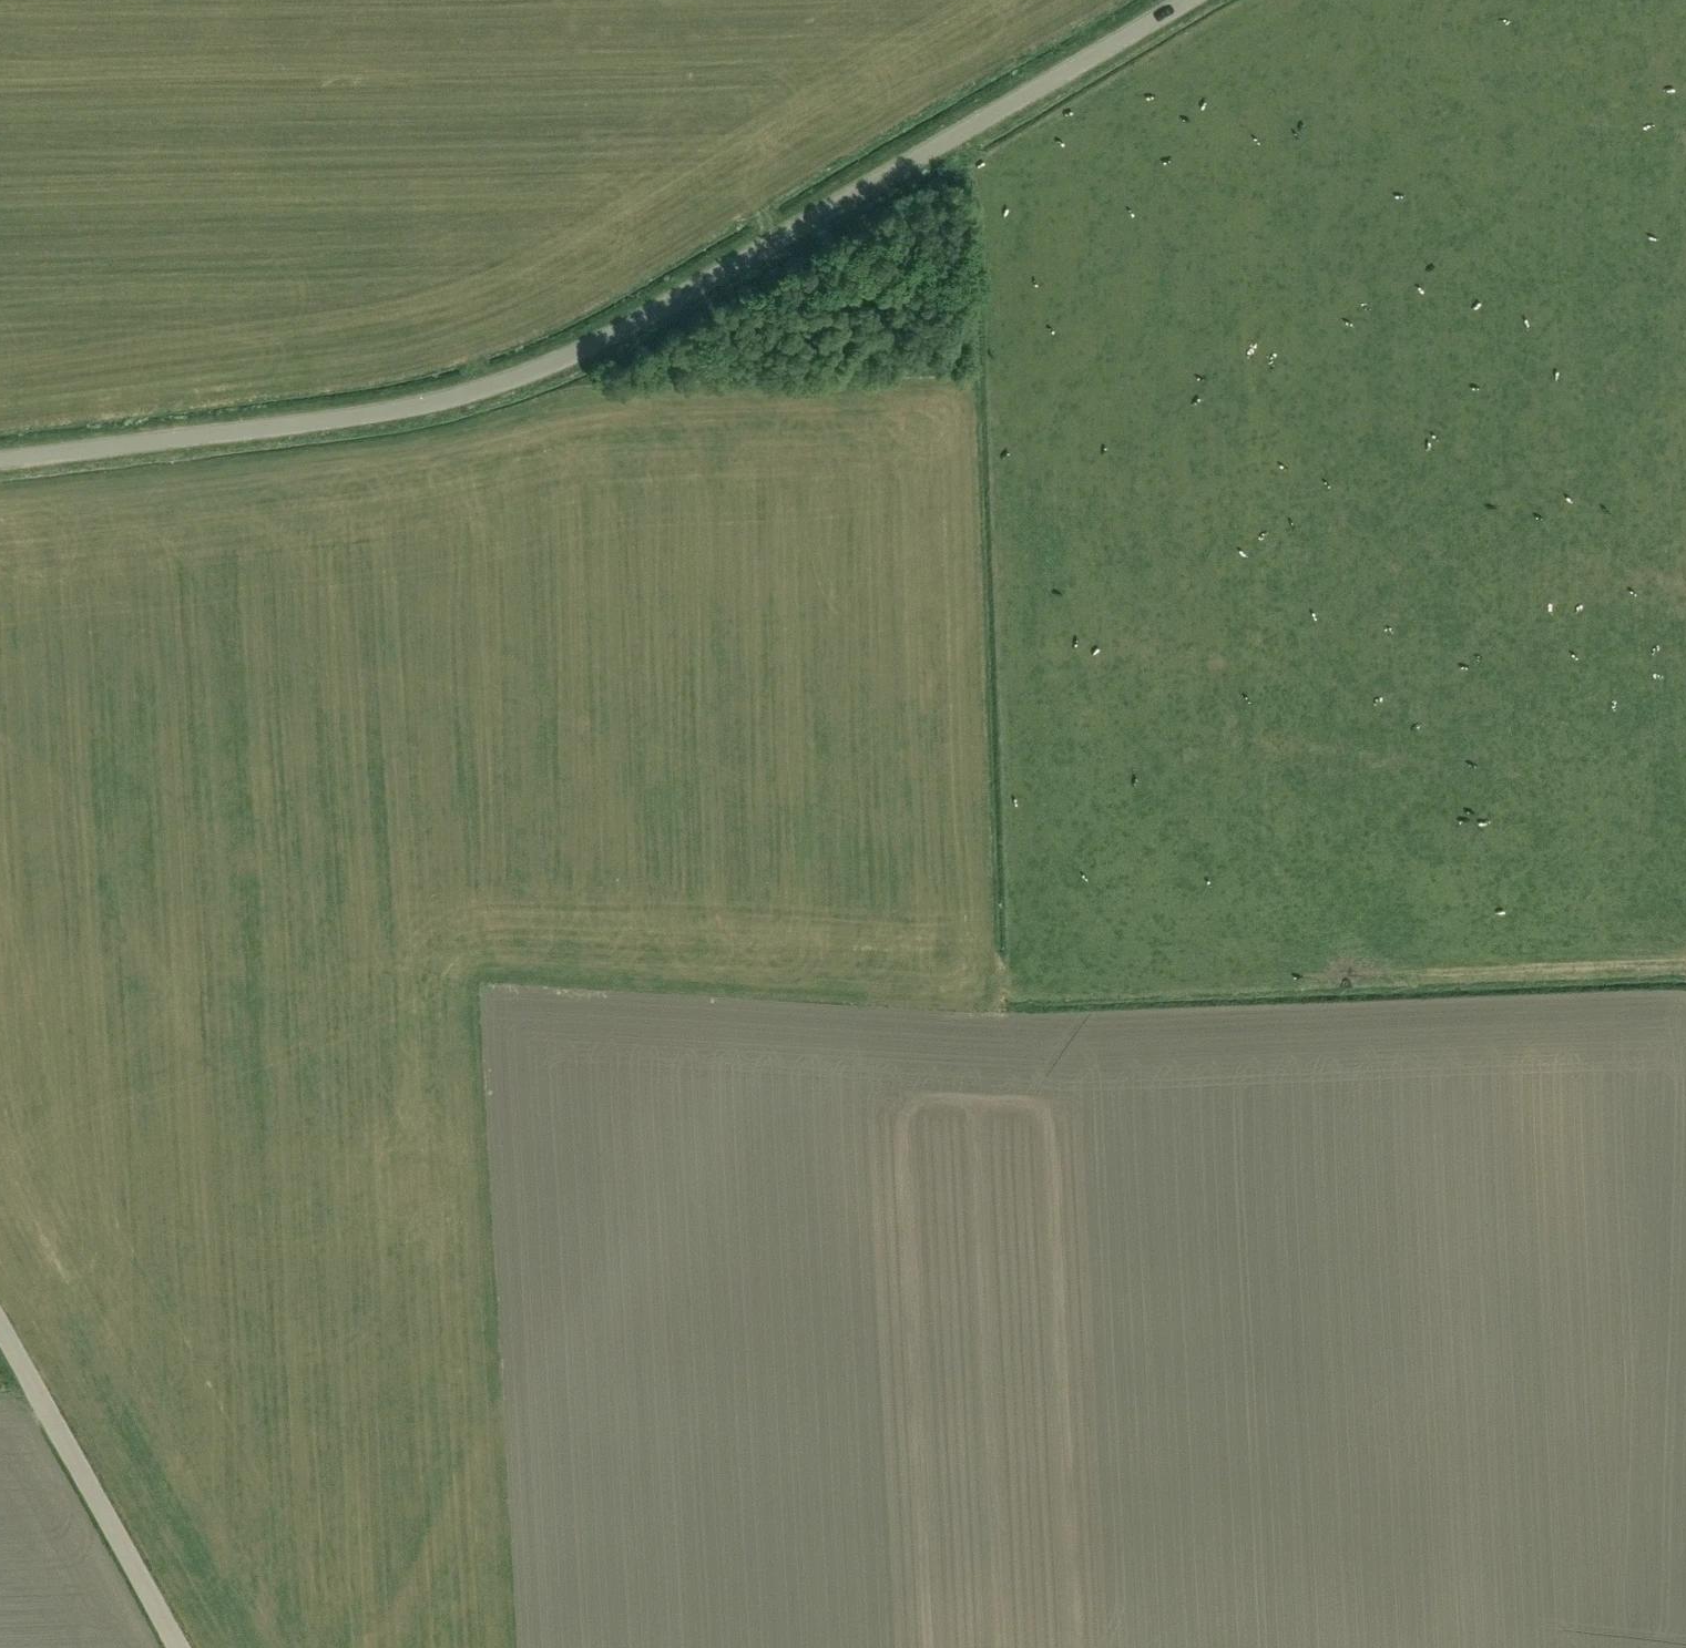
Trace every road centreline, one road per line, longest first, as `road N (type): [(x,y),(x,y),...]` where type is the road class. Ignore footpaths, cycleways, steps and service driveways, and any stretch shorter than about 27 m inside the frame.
road 1 (unclassified): [(0,462),(436,406),(510,384),(603,342),(1195,0)]
road 2 (unclassified): [(181,1647),(0,1325)]

